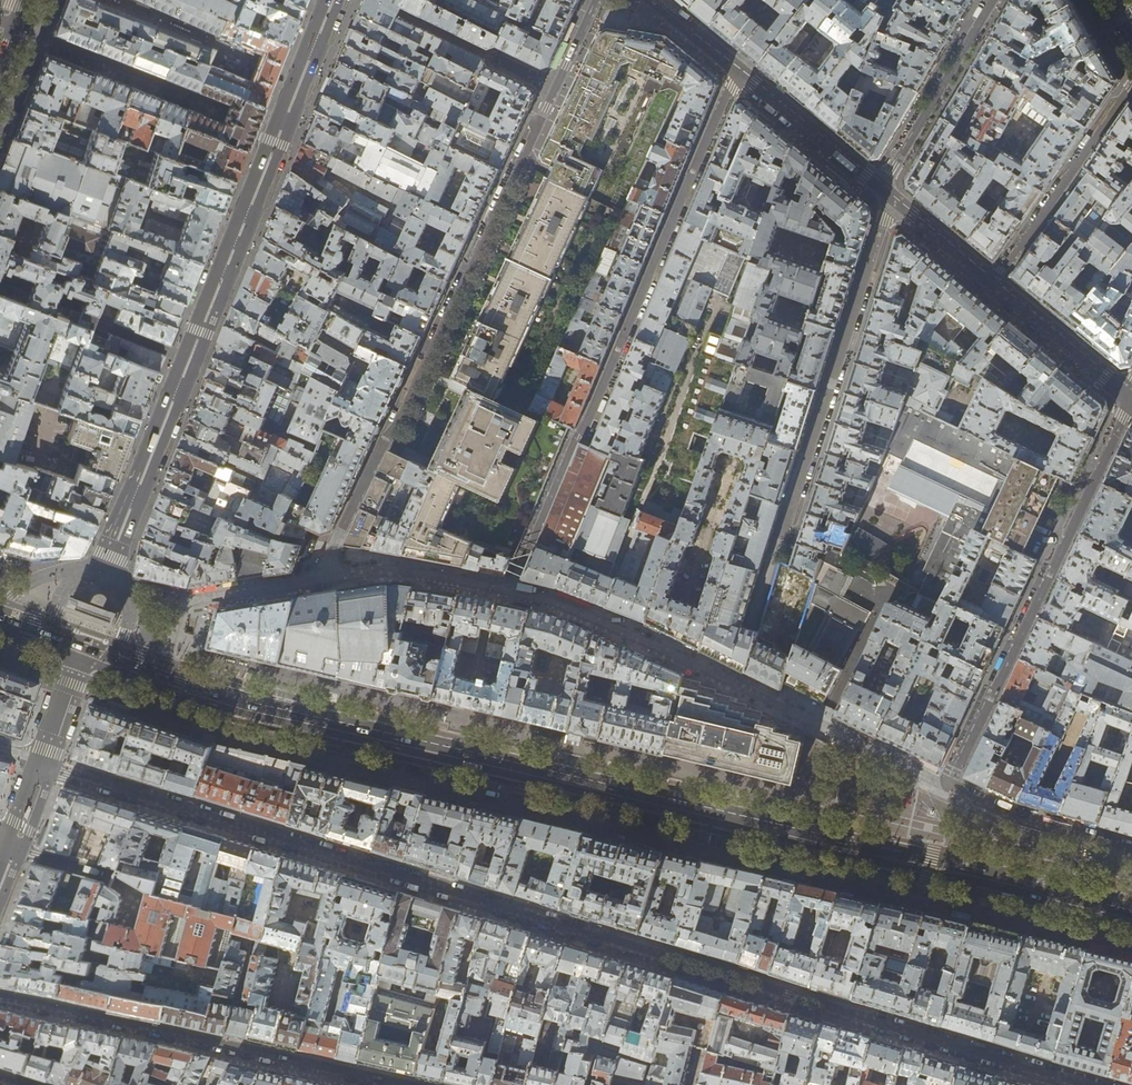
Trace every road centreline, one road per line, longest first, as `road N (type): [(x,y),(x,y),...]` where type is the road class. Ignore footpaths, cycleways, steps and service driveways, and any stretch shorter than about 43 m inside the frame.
road 1 (residential): [(1088,1084),(37,764)]
road 2 (primary): [(1131,913),(238,707),(113,664)]
road 3 (residential): [(597,0),(320,580)]
road 4 (secondary): [(328,0),(97,569)]
road 5 (residential): [(509,592),(738,76)]
road 6 (residential): [(893,199),(732,682)]
road 7 (residential): [(950,783),(1130,397)]
road 8 (residential): [(401,1084),(0,996)]
road 9 (residential): [(1131,87),(993,282)]
road 10 (residential): [(880,188),(994,0)]
road 11 (residential): [(738,76),(880,188)]
road 12 (residential): [(993,282),(1130,397)]
road 13 (residential): [(893,199),(993,282)]

